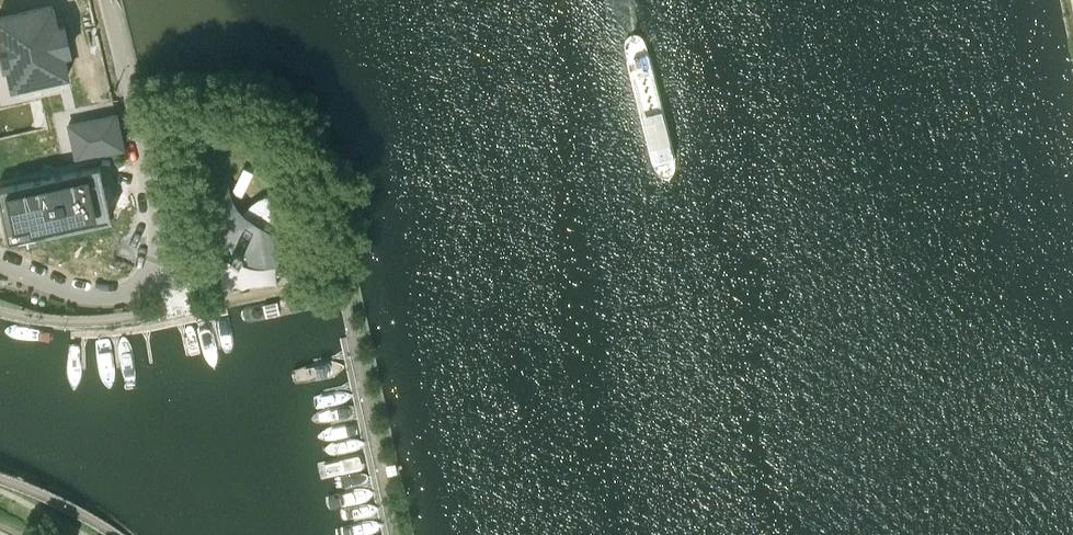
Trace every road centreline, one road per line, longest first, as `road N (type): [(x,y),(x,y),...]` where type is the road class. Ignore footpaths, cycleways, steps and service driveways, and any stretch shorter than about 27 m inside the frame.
road 1 (unclassified): [(107,0),(159,224),(157,258)]
road 2 (unclassified): [(0,267),(94,298),(138,284),(157,258)]

